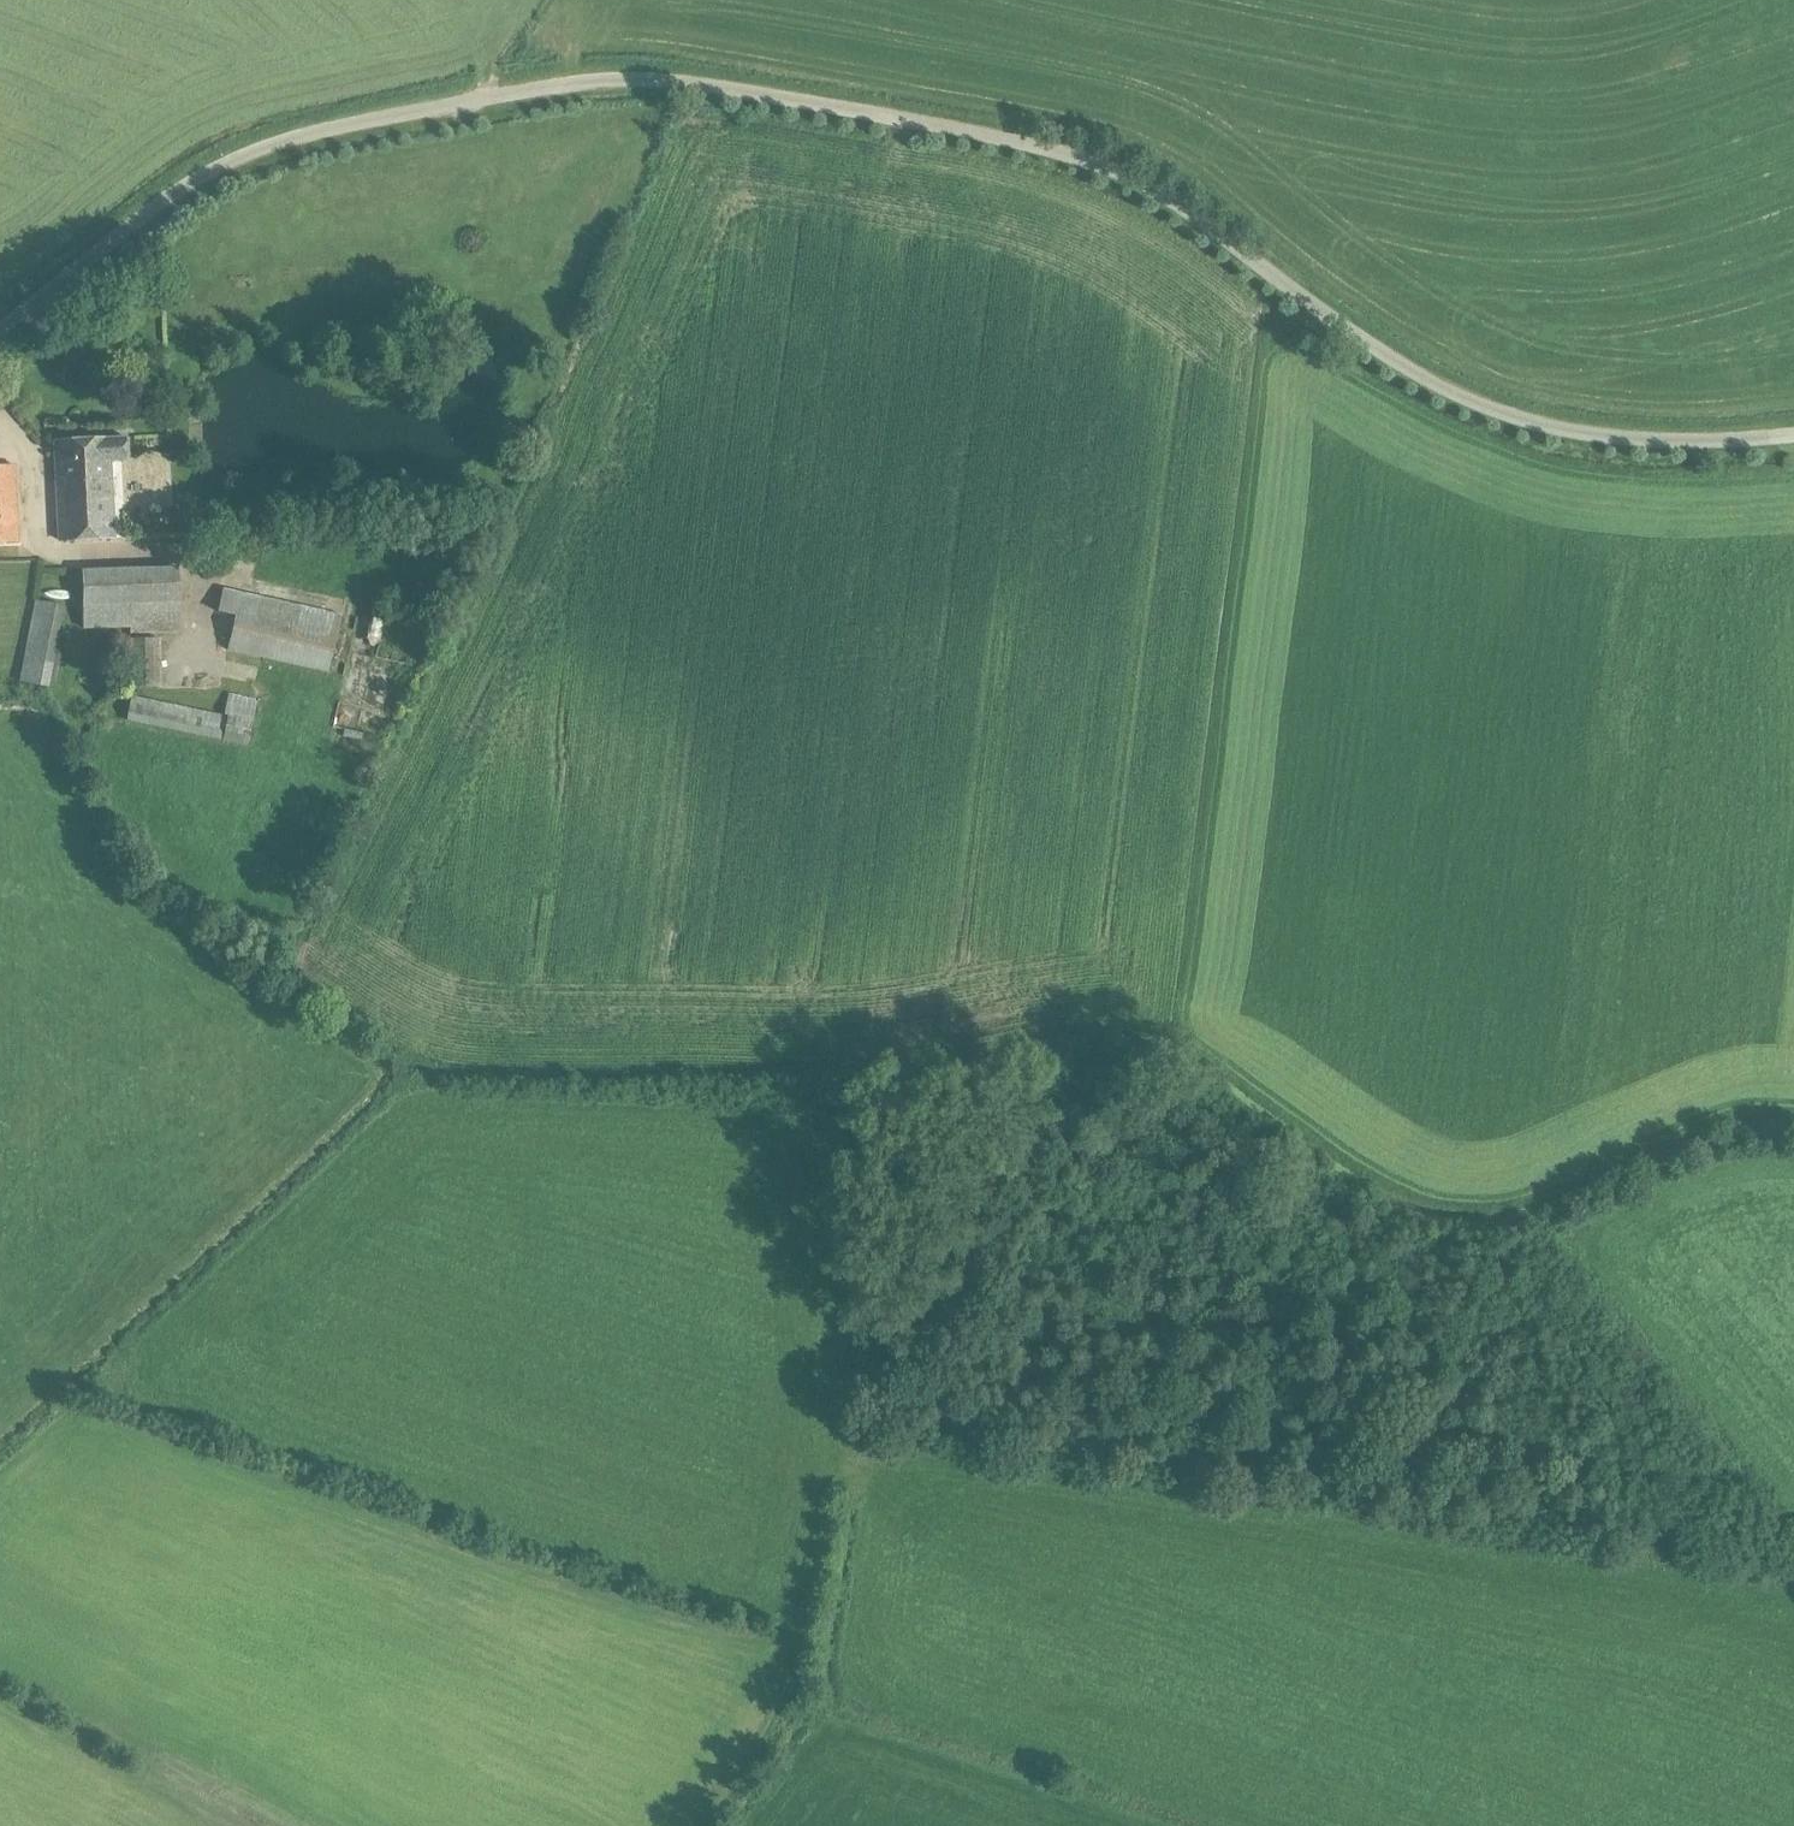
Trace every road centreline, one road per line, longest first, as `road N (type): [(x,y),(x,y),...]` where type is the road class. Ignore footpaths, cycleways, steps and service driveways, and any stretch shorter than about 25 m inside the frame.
road 1 (unclassified): [(1793,434),(1641,441),(1520,420),(1405,368),(1163,195),(1103,166),(1037,147),(665,82),(557,86),(266,148),(160,205),(0,330)]

